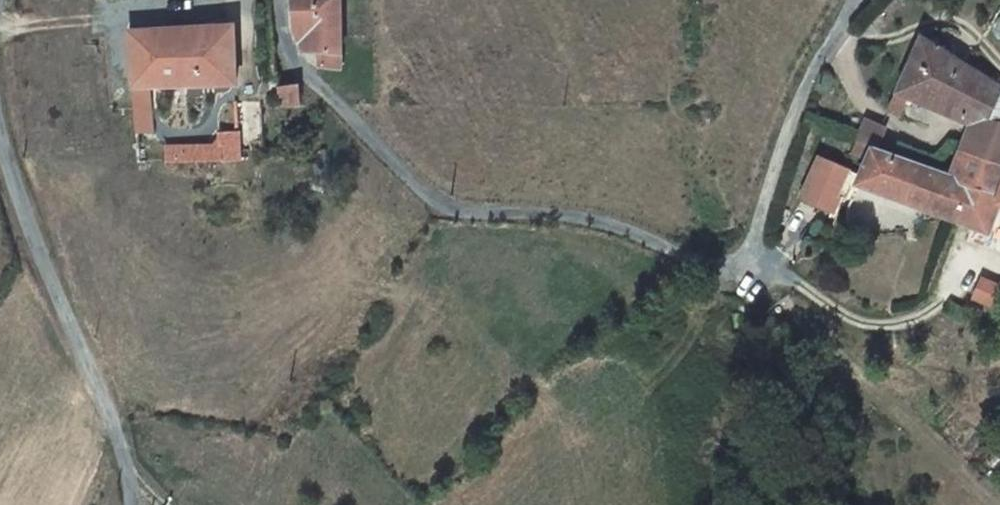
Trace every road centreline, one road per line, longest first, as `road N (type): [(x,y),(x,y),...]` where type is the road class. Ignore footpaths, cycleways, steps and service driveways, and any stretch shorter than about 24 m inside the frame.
road 1 (unclassified): [(275,0),(286,58),(424,198),(454,211),(570,216),(625,231),(694,267),(740,267),(776,145),(855,0)]
road 2 (unclassified): [(0,145),(111,415),(130,504)]

